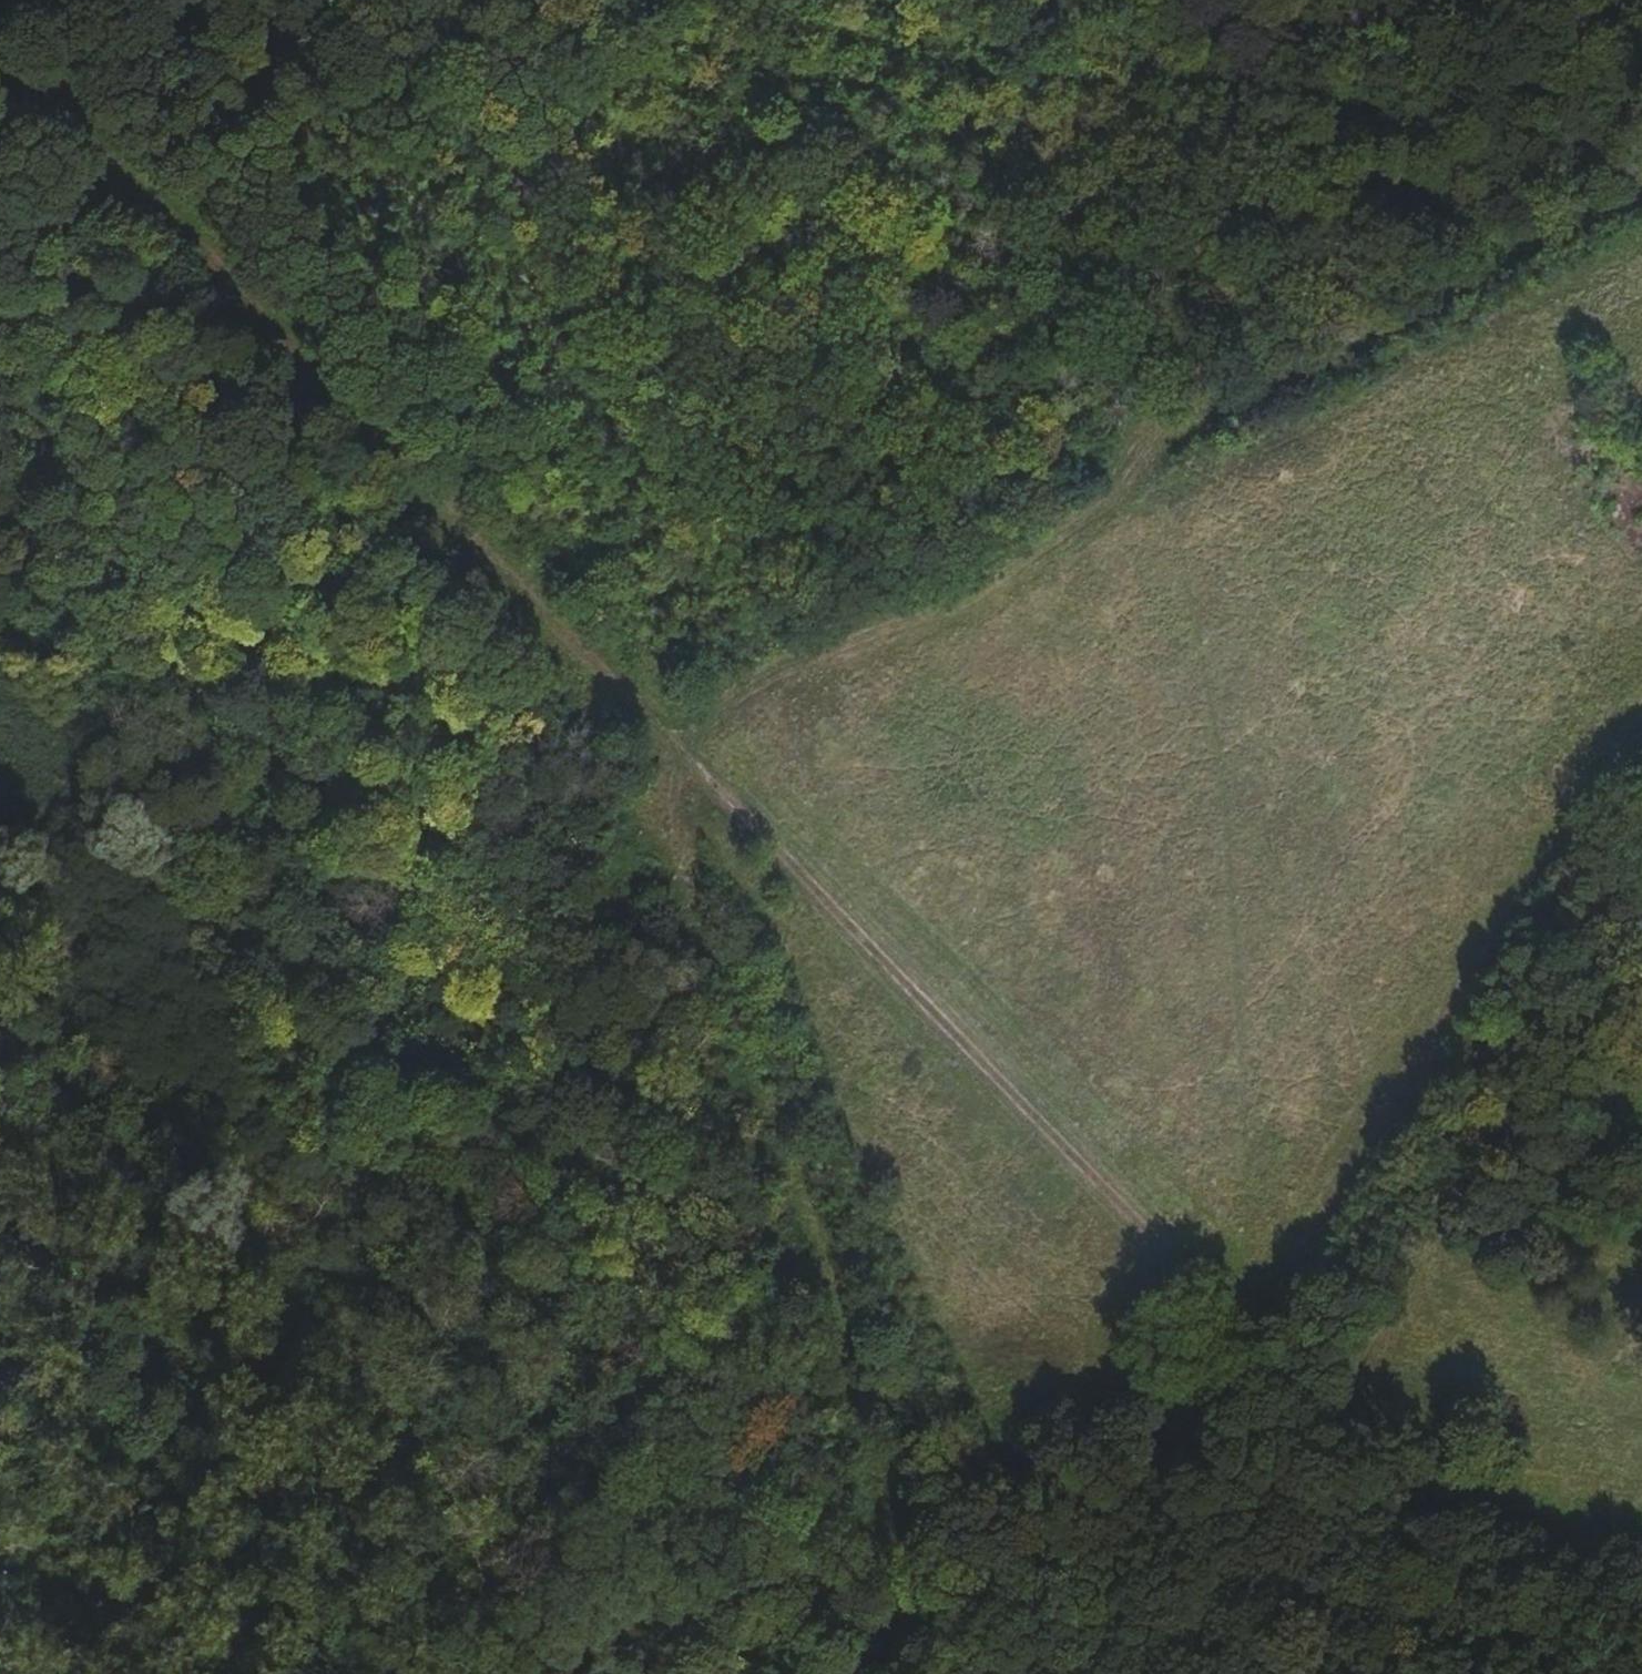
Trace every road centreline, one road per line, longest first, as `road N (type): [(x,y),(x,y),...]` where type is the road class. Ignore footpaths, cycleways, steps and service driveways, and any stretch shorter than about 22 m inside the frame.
road 1 (track): [(1641,1546),(1535,1535),(1427,1495),(1348,1440),(850,935),(513,577)]

